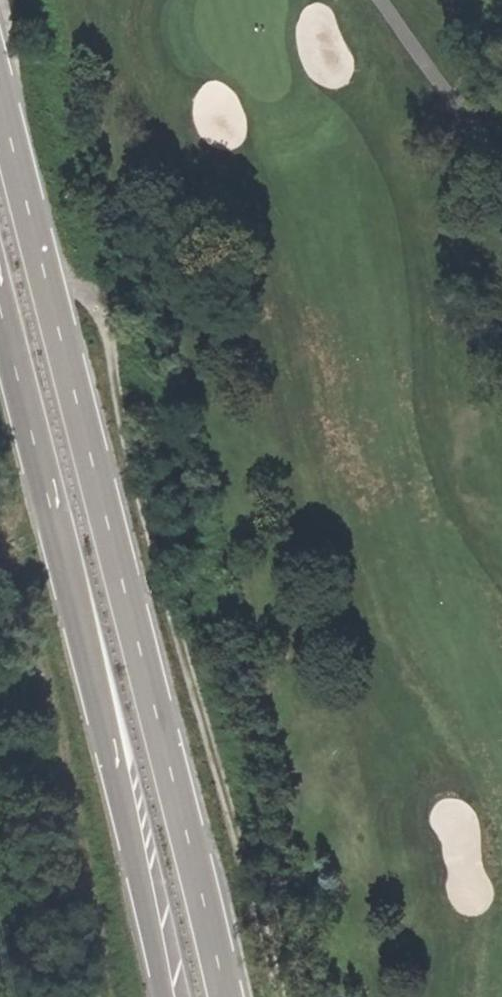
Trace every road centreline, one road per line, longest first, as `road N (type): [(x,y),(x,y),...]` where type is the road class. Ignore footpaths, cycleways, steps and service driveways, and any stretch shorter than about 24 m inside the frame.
road 1 (primary): [(228,996),(0,96)]
road 2 (track): [(276,996),(116,391),(109,330),(95,296),(43,264)]
road 3 (primary): [(0,300),(165,996)]
road 4 (track): [(99,996),(14,545),(0,508)]

